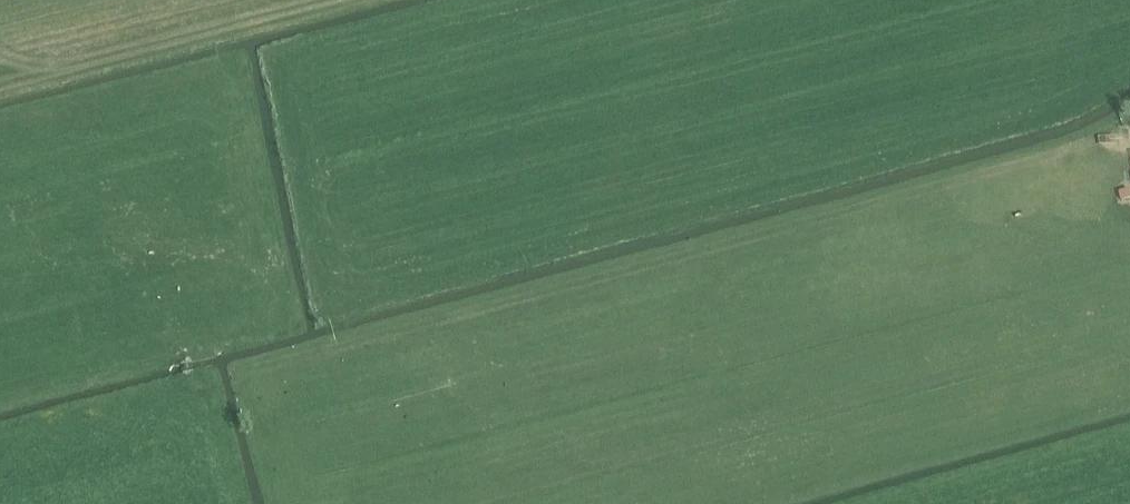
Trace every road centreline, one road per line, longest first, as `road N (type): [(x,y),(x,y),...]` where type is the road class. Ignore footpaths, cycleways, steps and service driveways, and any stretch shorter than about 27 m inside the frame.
road 1 (track): [(322,0),(52,68),(0,48)]

